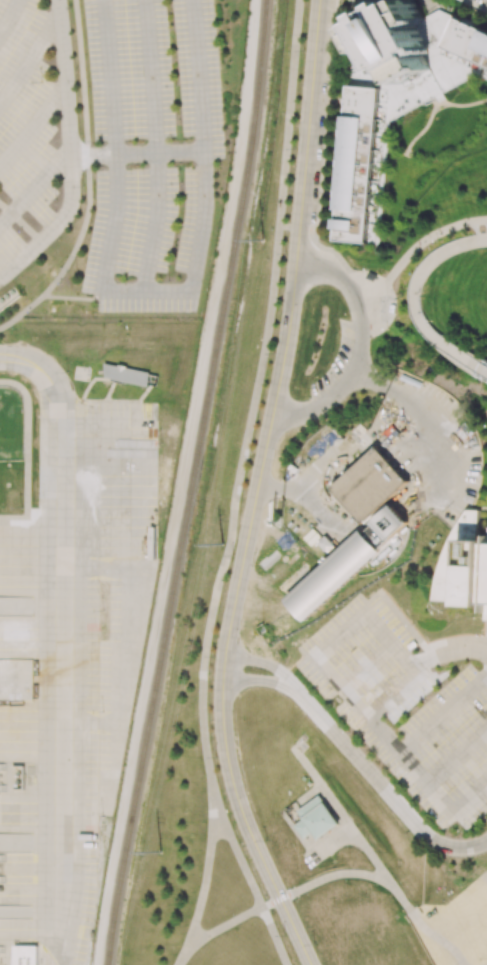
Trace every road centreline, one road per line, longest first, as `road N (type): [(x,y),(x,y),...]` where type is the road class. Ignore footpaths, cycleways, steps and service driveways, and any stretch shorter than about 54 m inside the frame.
road 1 (tertiary): [(311,964),(239,805),(222,678),(295,270)]
road 2 (tertiary): [(295,270),(320,0)]

